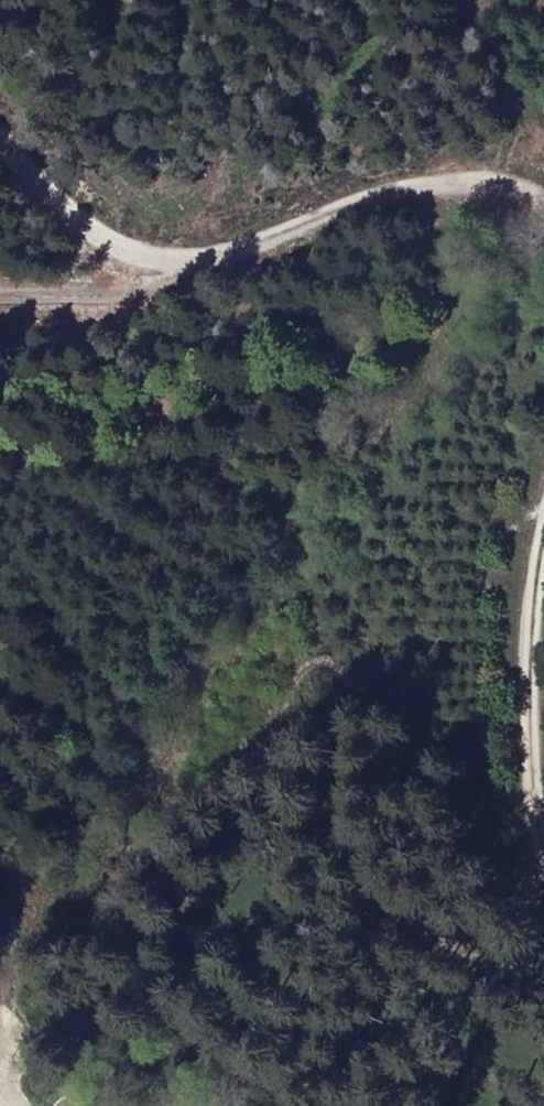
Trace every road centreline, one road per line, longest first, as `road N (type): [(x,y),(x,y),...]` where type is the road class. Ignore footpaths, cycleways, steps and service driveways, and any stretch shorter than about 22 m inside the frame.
road 1 (track): [(543,214),(519,192),(328,209),(184,279),(0,163)]
road 2 (track): [(543,810),(534,785),(543,496)]

